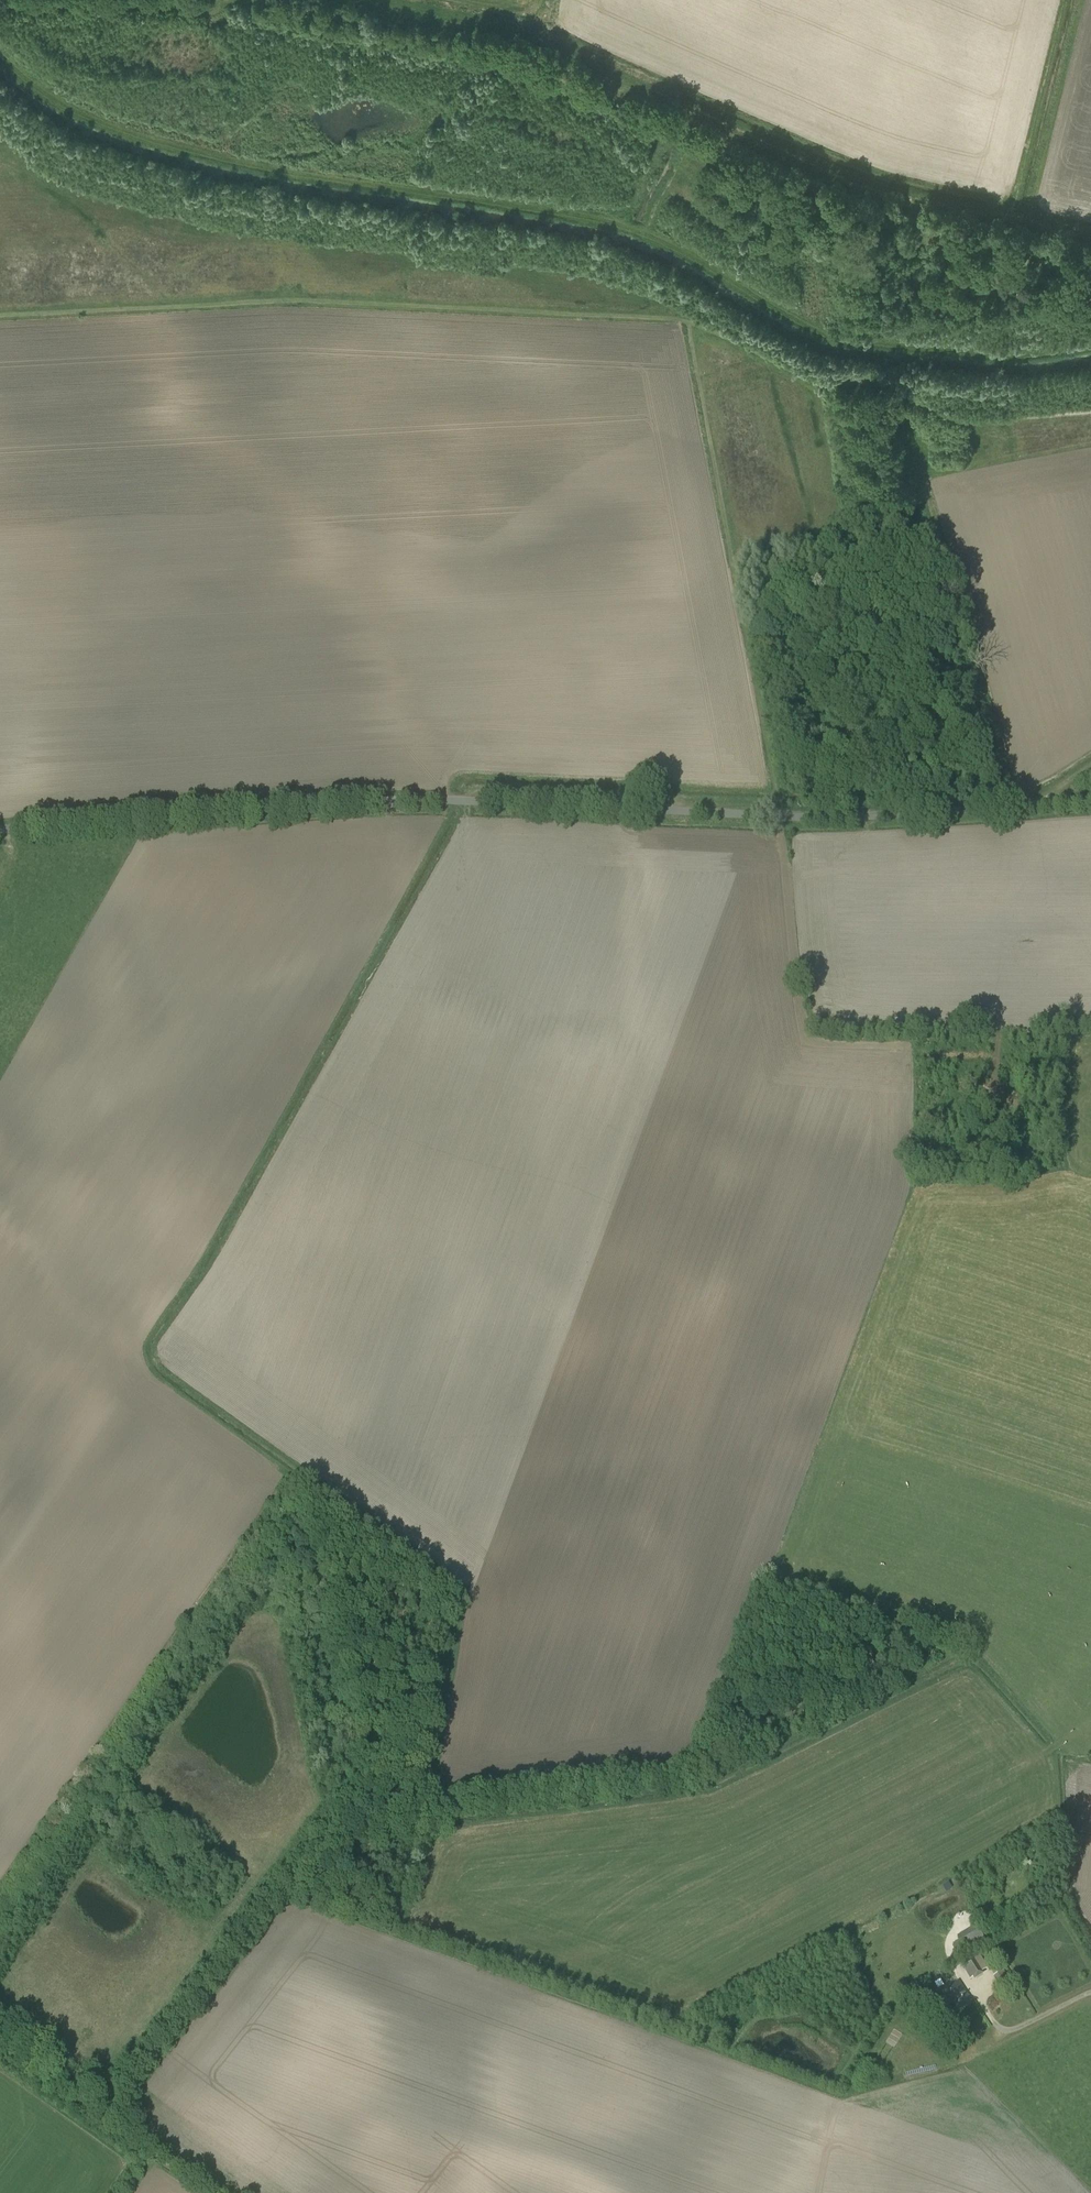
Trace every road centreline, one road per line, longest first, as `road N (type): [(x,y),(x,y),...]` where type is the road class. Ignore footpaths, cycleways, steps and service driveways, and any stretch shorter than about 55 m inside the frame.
road 1 (unclassified): [(1090,802),(825,817),(402,800),(0,830)]
road 2 (track): [(214,2192),(0,2041)]

